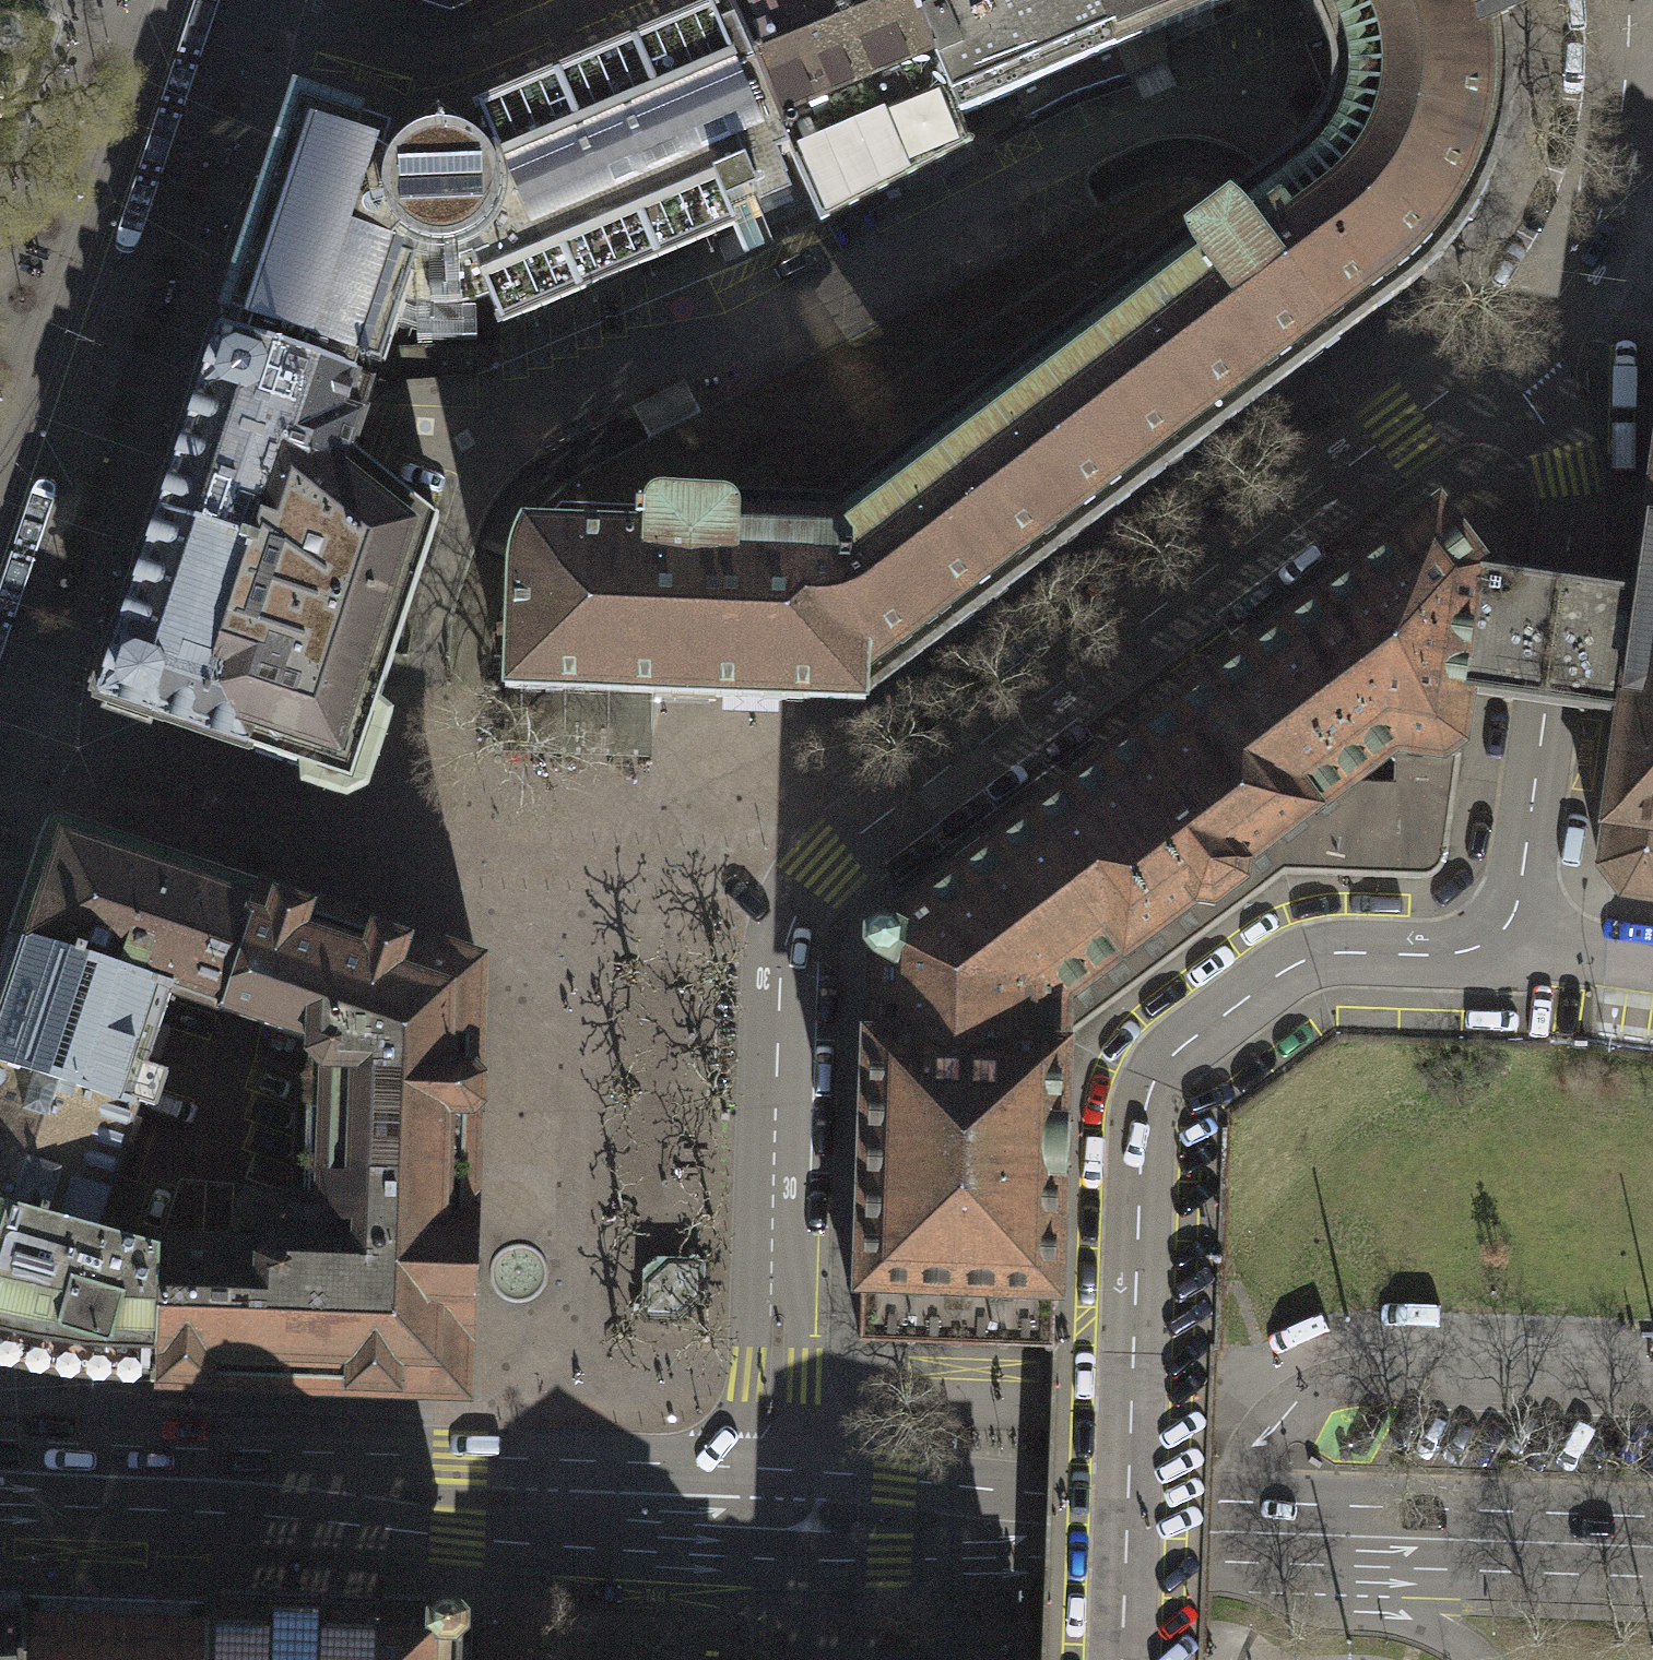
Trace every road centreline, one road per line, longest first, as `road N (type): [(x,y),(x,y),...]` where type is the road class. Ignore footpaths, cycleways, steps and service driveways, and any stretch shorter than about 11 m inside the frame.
road 1 (residential): [(1492,361),(868,827),(821,872),(796,914)]
road 2 (tertiary): [(767,1513),(1652,1547)]
road 3 (residential): [(1512,954),(1332,946),(1296,959),(1182,1042),(1149,1074),(1138,1113),(1130,1302)]
road 4 (tertiary): [(155,1479),(767,1513)]
road 5 (residential): [(796,914),(782,954),(778,1029),(767,1513)]
road 6 (residential): [(796,914),(728,878),(678,868),(457,879),(409,874),(325,845)]
road 7 (residential): [(197,0),(411,66),(485,48),(595,0)]
road 8 (residential): [(1628,0),(1615,162),(1590,252),(1553,304),(1492,361)]
road 9 (residential): [(1563,582),(1512,954)]
road 10 (residential): [(1117,1659),(1130,1302)]
road 11 (residential): [(1563,582),(1560,474),(1522,394),(1492,361)]
road 12 (tertiary): [(155,1479),(0,1451)]
road 13 (tertiary): [(0,1493),(155,1479)]
road 14 (residential): [(1652,974),(1512,954)]

